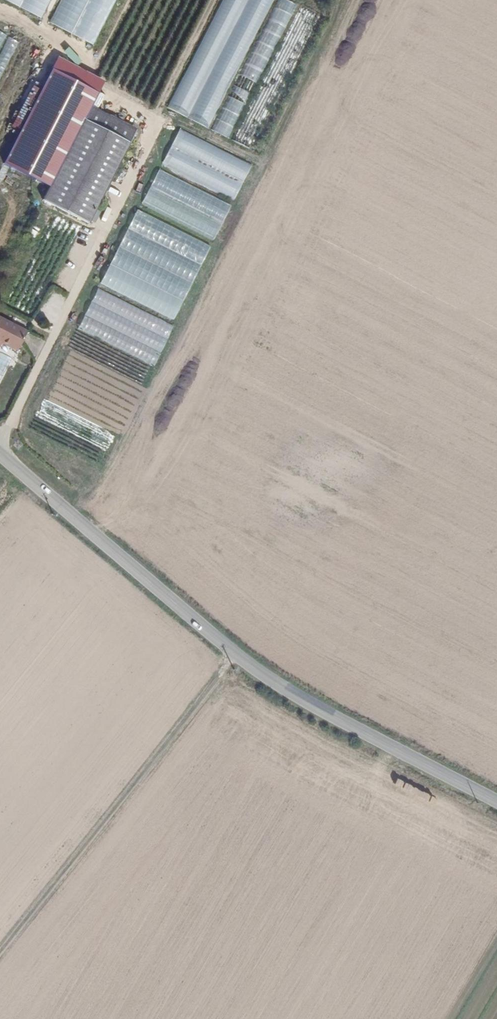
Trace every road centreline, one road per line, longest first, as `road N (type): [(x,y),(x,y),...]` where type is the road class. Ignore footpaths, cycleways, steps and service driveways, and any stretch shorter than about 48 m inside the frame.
road 1 (tertiary): [(496,804),(317,709),(238,656),(0,454)]
road 2 (track): [(238,656),(0,956)]

